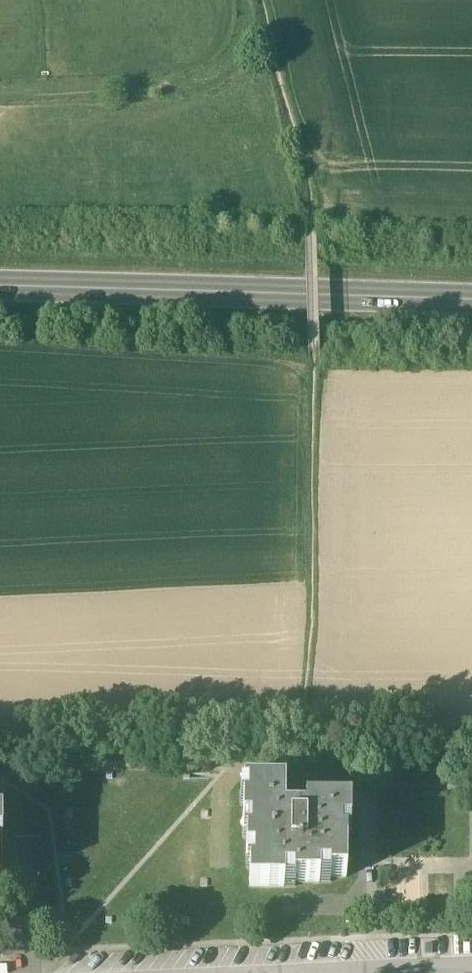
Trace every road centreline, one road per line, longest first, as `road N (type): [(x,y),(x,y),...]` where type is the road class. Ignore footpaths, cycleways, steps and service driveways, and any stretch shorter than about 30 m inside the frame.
road 1 (primary): [(0,281),(471,293)]
road 2 (track): [(262,0),(307,172),(311,229)]
road 3 (residential): [(308,969),(471,964)]

